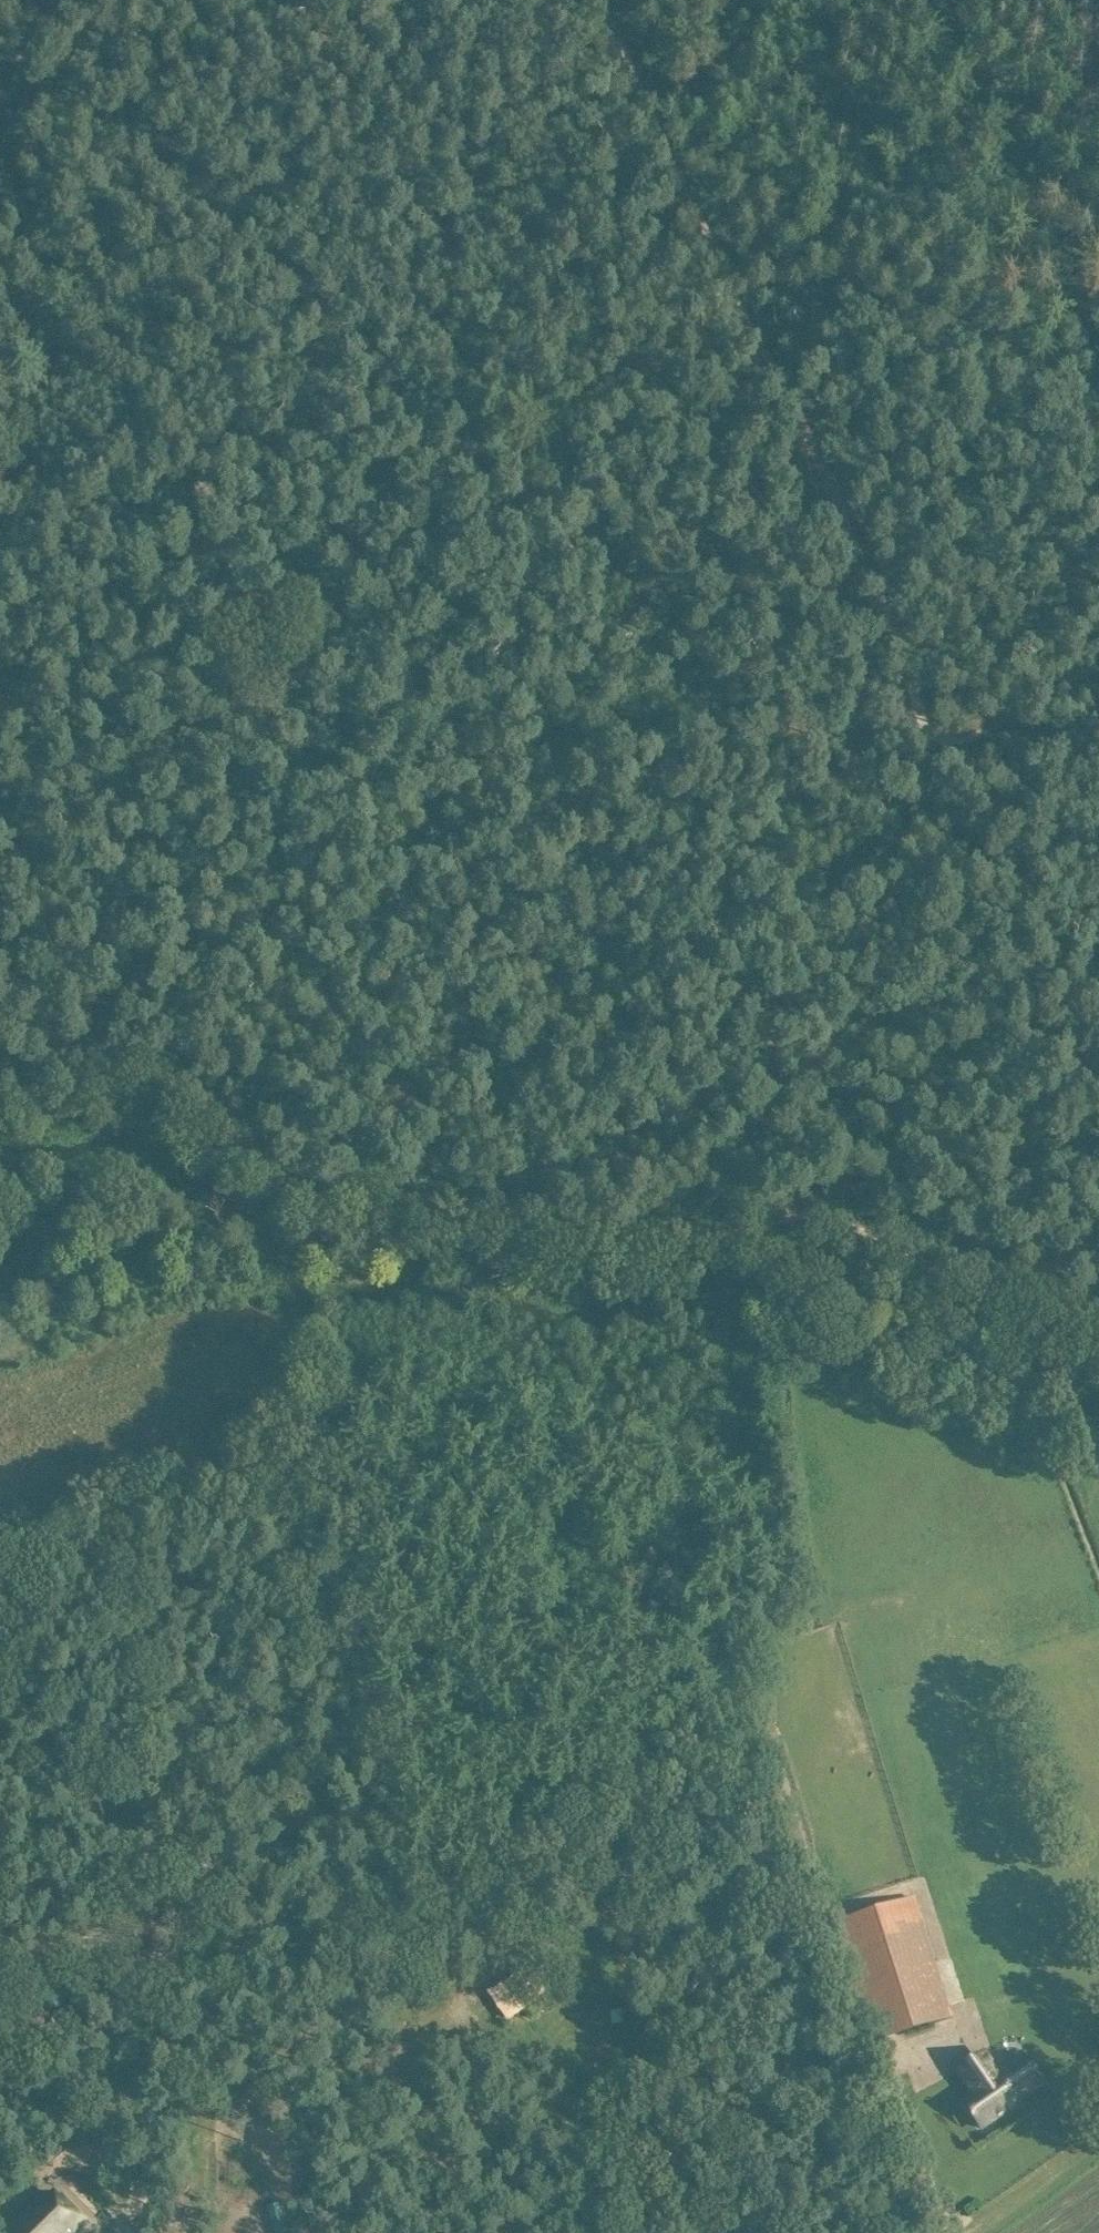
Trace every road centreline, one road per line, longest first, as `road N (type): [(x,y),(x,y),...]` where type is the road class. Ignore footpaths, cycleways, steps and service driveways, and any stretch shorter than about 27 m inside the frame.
road 1 (track): [(1098,661),(1050,707),(1000,735),(934,747),(907,695),(872,579),(606,0)]
road 2 (track): [(972,2232),(1098,2146)]

